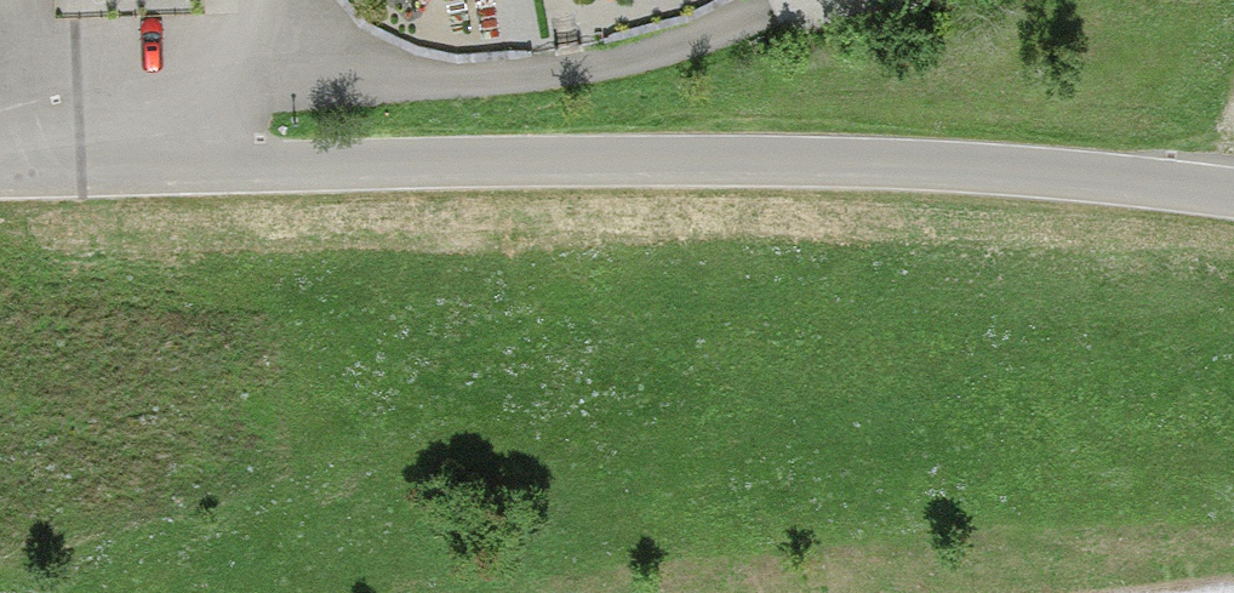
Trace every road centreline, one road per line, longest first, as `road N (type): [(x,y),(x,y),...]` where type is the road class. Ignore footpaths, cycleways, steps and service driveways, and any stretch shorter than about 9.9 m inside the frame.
road 1 (residential): [(1164,183),(958,167),(276,167),(88,155)]
road 2 (residential): [(88,155),(279,79),(582,70),(699,46),(792,0)]

